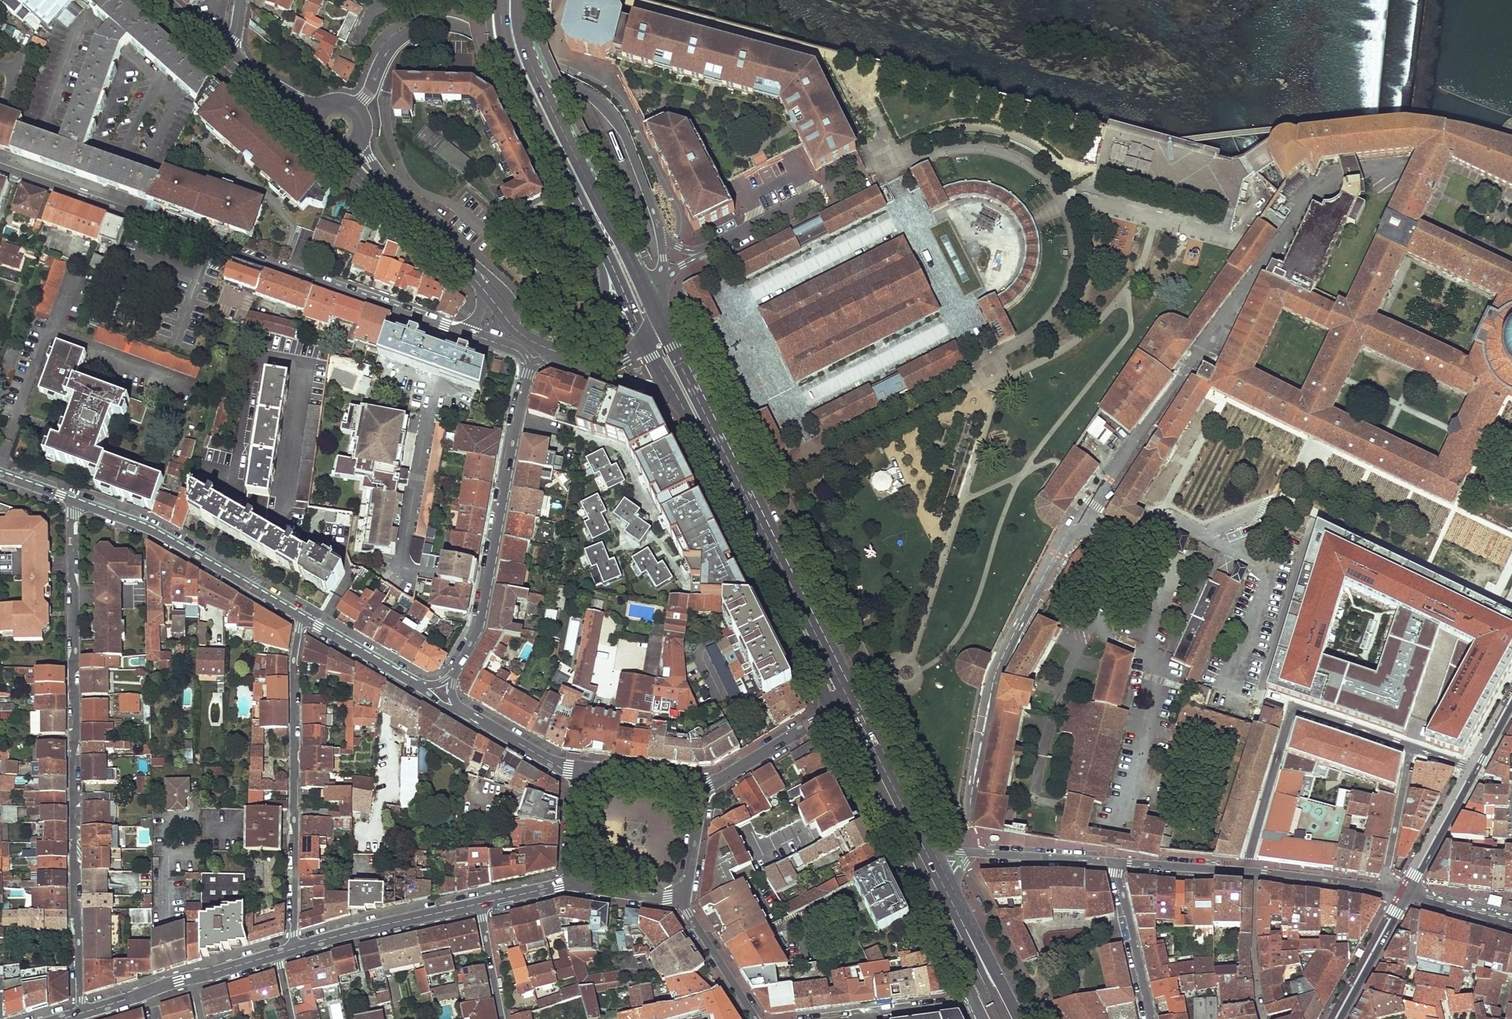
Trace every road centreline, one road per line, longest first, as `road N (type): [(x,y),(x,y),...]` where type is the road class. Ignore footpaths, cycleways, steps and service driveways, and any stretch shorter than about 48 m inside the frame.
road 1 (residential): [(80,1013),(78,502)]
road 2 (residential): [(470,334),(0,171)]
road 3 (residential): [(661,239),(623,131),(605,107),(471,32),(446,25),(408,33),(356,109)]
road 4 (primary): [(851,701),(656,313)]
road 5 (primary): [(672,390),(833,711)]
road 6 (primary): [(651,303),(533,70),(518,0)]
road 7 (residential): [(301,618),(293,661),(293,948)]
road 8 (residential): [(449,680),(480,626),(531,364)]
road 9 (residential): [(1411,746),(1293,709),(1244,871)]
road 10 (primary): [(868,773),(996,1018)]
road 11 (primary): [(502,0),(510,62),(602,245)]
road 12 (primary): [(868,773),(975,1004)]
road 13 (residential): [(78,502),(162,536),(301,618)]
road 14 (tertiary): [(602,245),(599,305),(568,326),(534,321),(461,257)]
road 15 (residential): [(480,903),(293,948)]
road 16 (residential): [(927,853),(1112,862)]
road 17 (primary): [(927,853),(851,701)]
road 18 (residential): [(1112,862),(1152,1018)]
road 19 (residential): [(698,789),(833,711)]
road 20 (residential): [(1262,1018),(1255,872)]
road 21 (residential): [(1411,746),(1384,888)]
road 22 (residential): [(757,1018),(681,897)]
road 23 (residential): [(1341,1018),(1409,893)]
road 24 (residential): [(1409,893),(1477,770)]
road 25 (residential): [(459,709),(582,776)]
road 26 (residential): [(301,618),(419,686)]
road 27 (residential): [(1244,871),(1112,862)]
road 28 (residential): [(1384,888),(1255,872)]
road 29 (residential): [(854,1018),(975,1004)]
road 30 (residential): [(698,789),(595,770),(582,776)]

